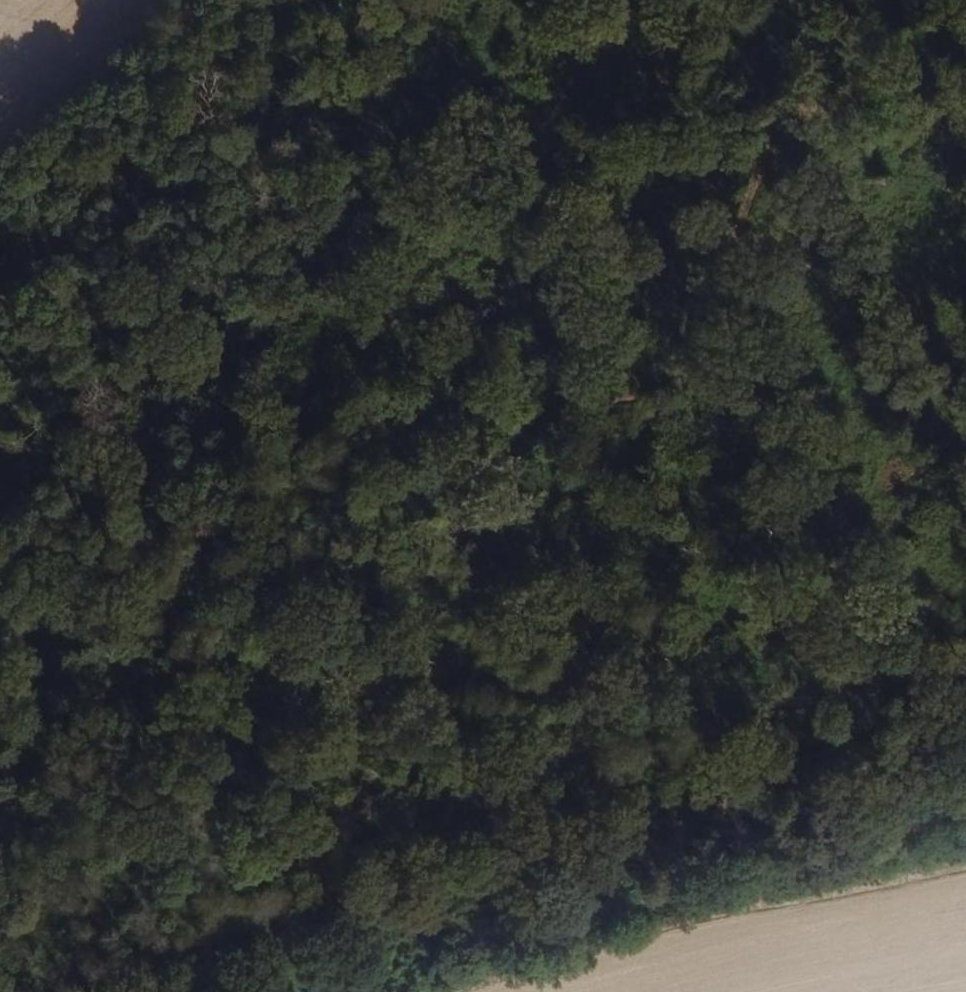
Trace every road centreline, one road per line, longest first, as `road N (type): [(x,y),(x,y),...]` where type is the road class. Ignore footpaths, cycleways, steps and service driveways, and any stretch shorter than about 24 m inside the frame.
road 1 (track): [(965,866),(706,914),(449,991)]

